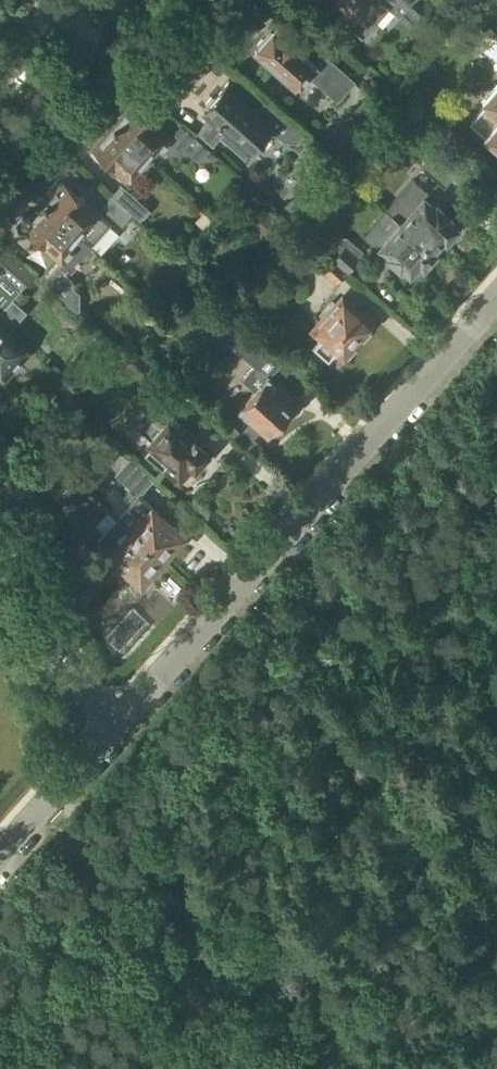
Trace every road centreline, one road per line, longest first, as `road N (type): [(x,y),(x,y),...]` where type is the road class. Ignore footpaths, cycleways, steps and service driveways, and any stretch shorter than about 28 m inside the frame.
road 1 (residential): [(118,727),(496,300)]
road 2 (track): [(267,1068),(51,802)]
road 3 (residential): [(118,727),(62,671),(0,494)]
road 4 (residential): [(0,860),(118,727)]

